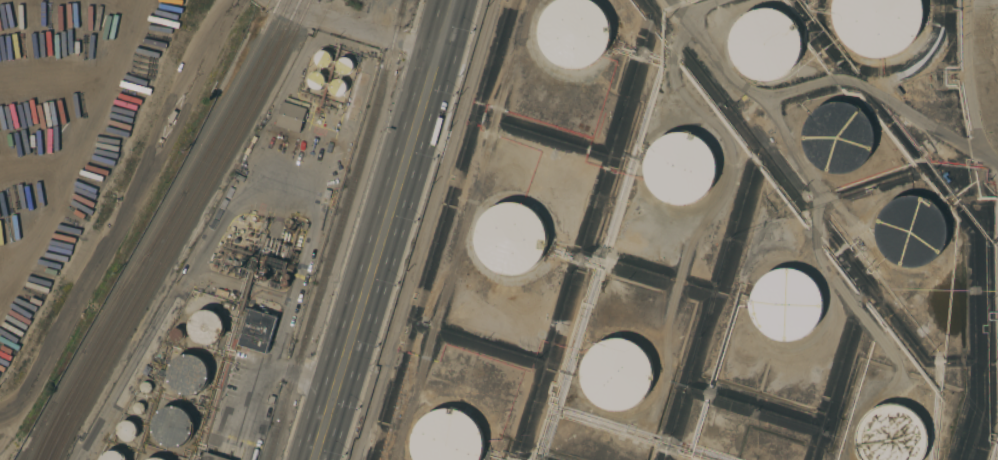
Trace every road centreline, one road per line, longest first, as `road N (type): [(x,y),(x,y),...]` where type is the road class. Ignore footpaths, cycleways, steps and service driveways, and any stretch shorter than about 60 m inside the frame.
road 1 (primary): [(315,459),(451,0)]
road 2 (secondary): [(285,0),(437,49)]

